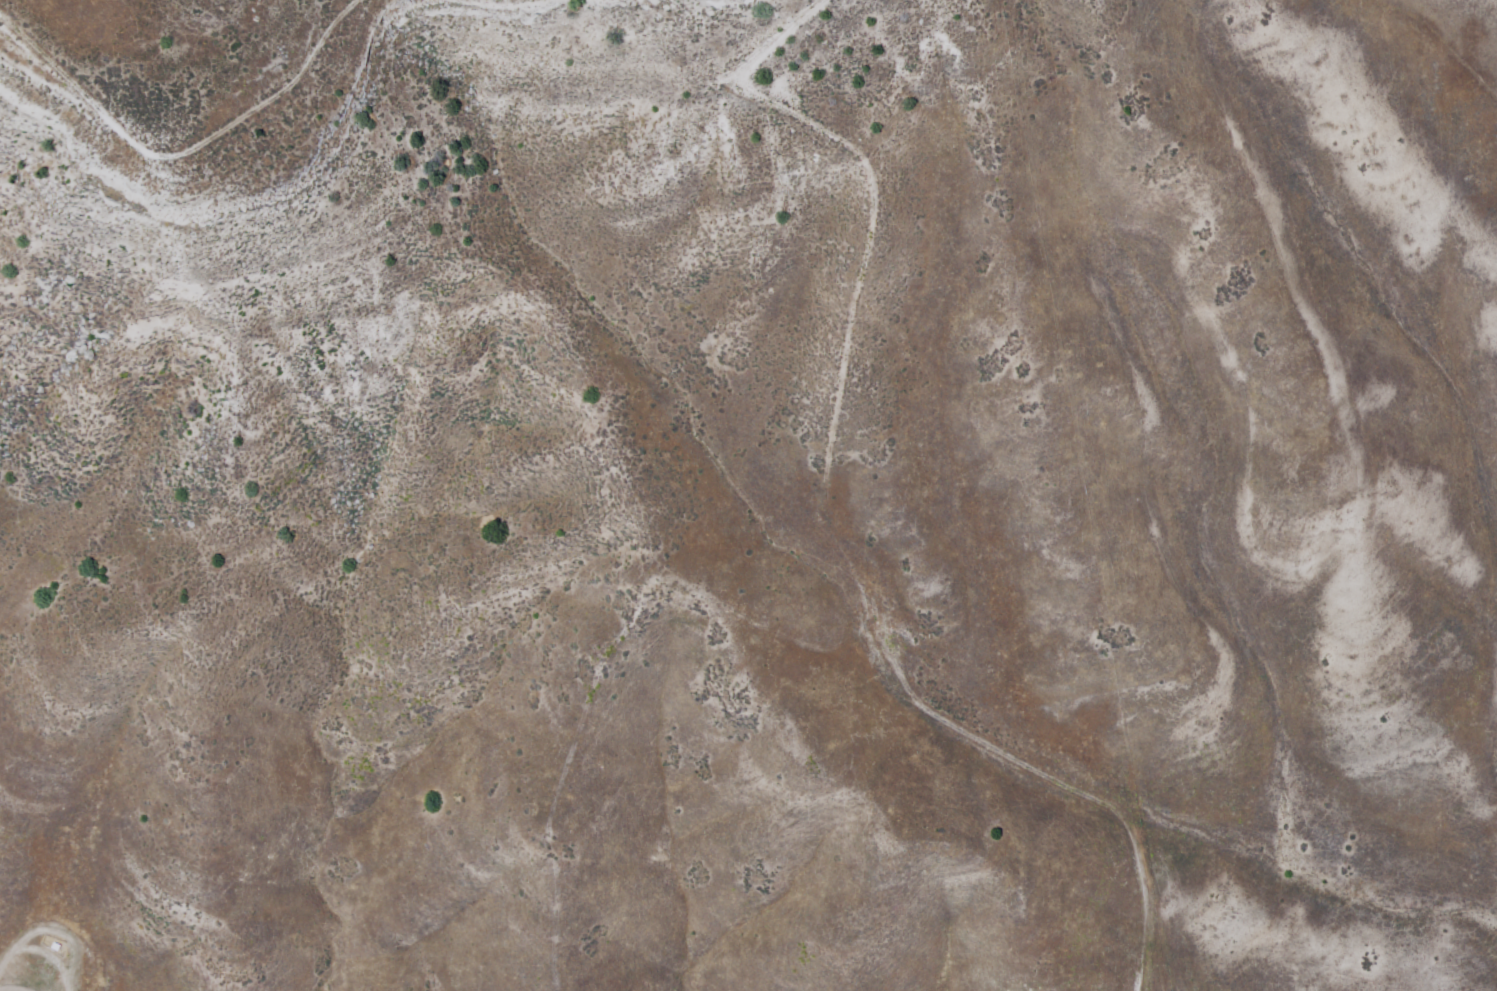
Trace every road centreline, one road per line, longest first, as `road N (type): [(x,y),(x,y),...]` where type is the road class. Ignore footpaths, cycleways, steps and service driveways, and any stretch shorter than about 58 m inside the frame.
road 1 (track): [(560,990),(550,835),(598,673),(631,630),(651,582),(681,580),(748,624),(831,651),(872,621),(920,705),(1117,809),(1133,830),(1150,912),(1140,990)]
road 2 (track): [(361,0),(296,84),(184,157),(149,156),(0,15)]

